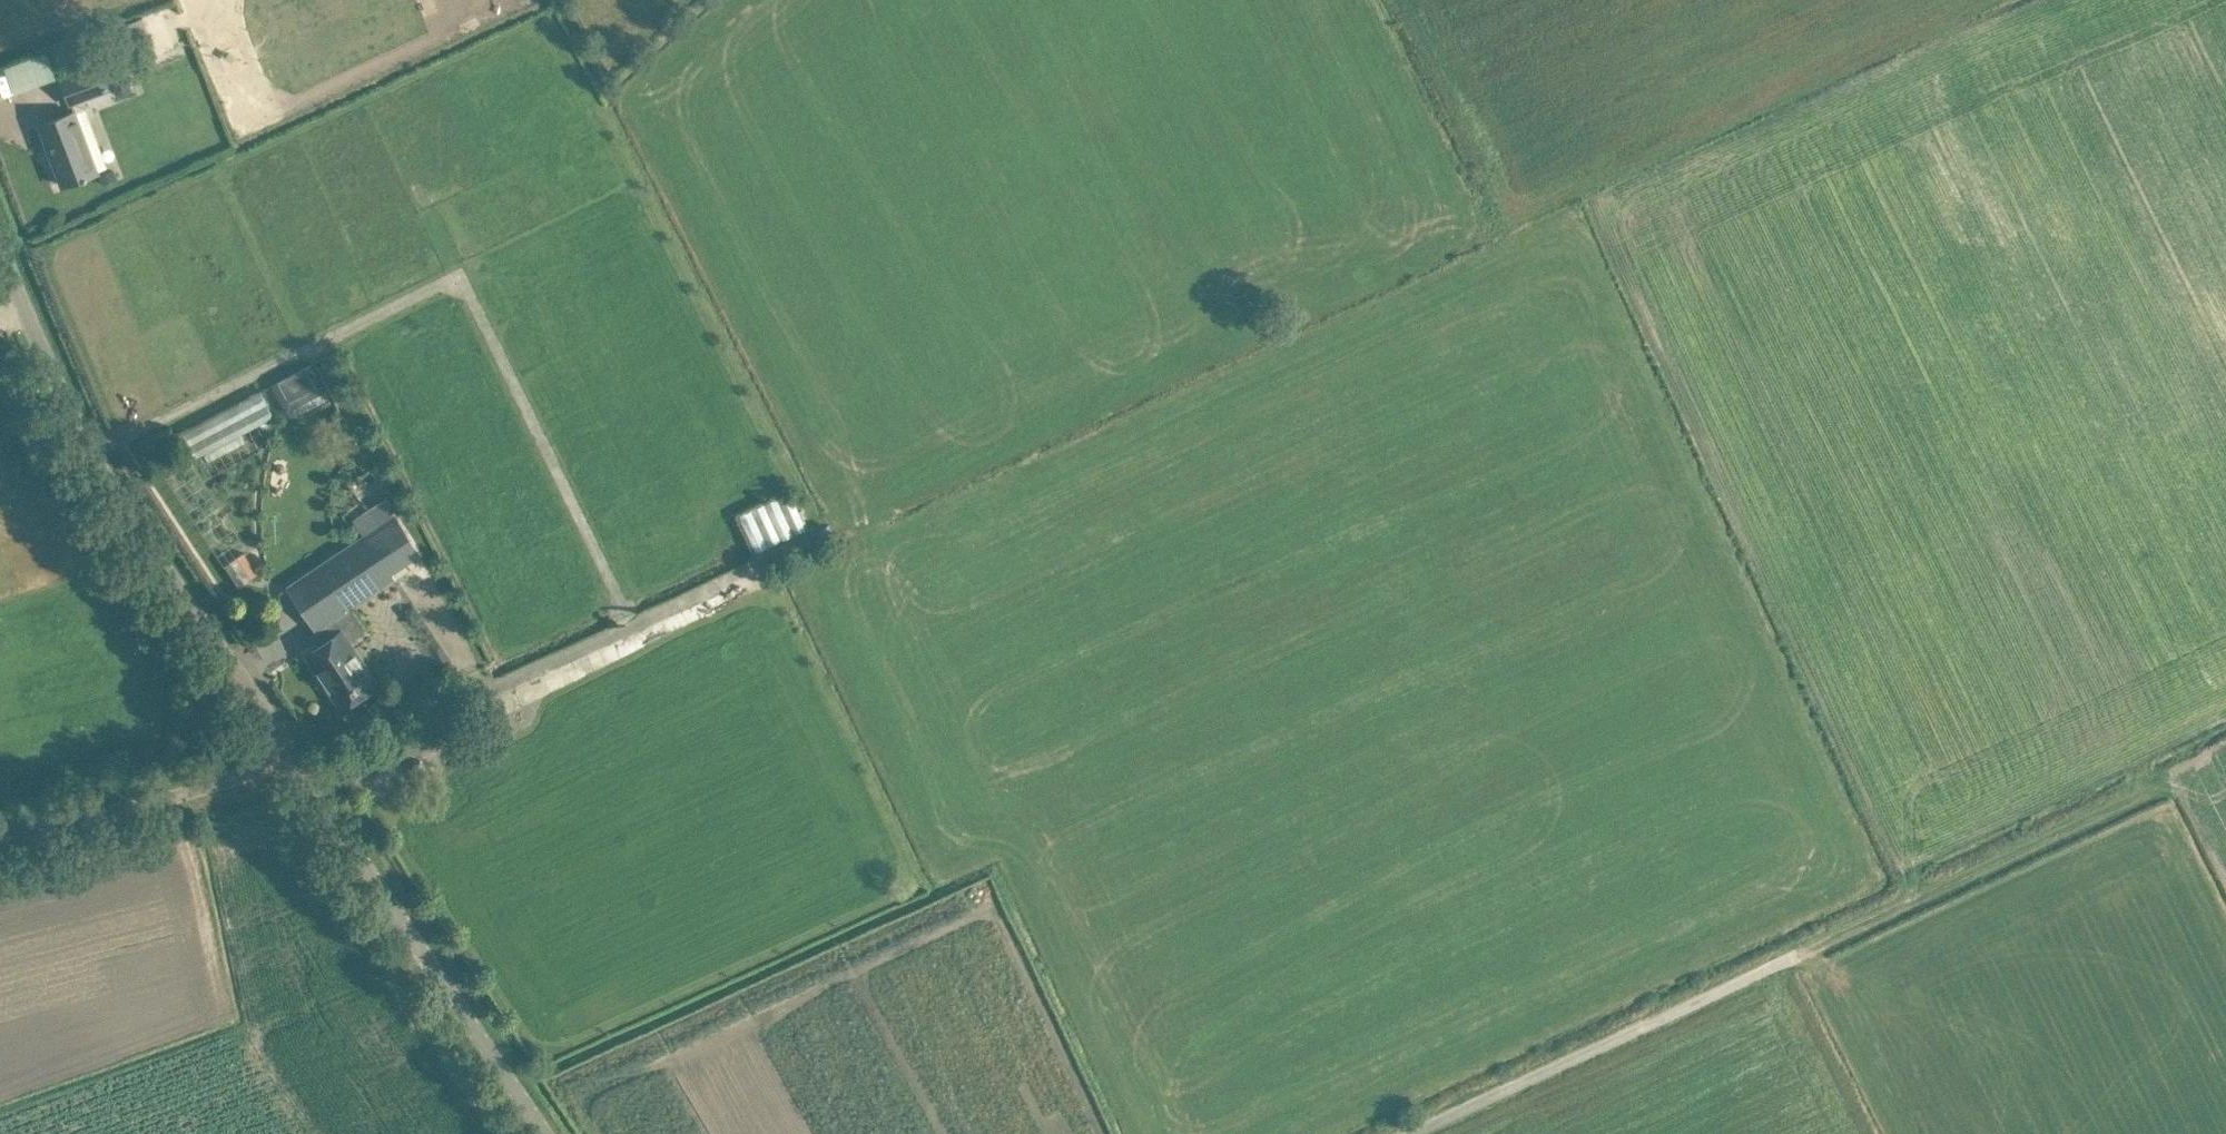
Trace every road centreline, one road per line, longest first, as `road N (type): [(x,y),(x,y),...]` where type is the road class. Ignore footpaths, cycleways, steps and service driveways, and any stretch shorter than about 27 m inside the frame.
road 1 (unclassified): [(289,765),(85,441),(0,211)]
road 2 (unclassified): [(542,1133),(444,979),(289,765)]
road 3 (unclassified): [(1399,1133),(1794,954)]
road 4 (unclassified): [(0,848),(289,765)]

